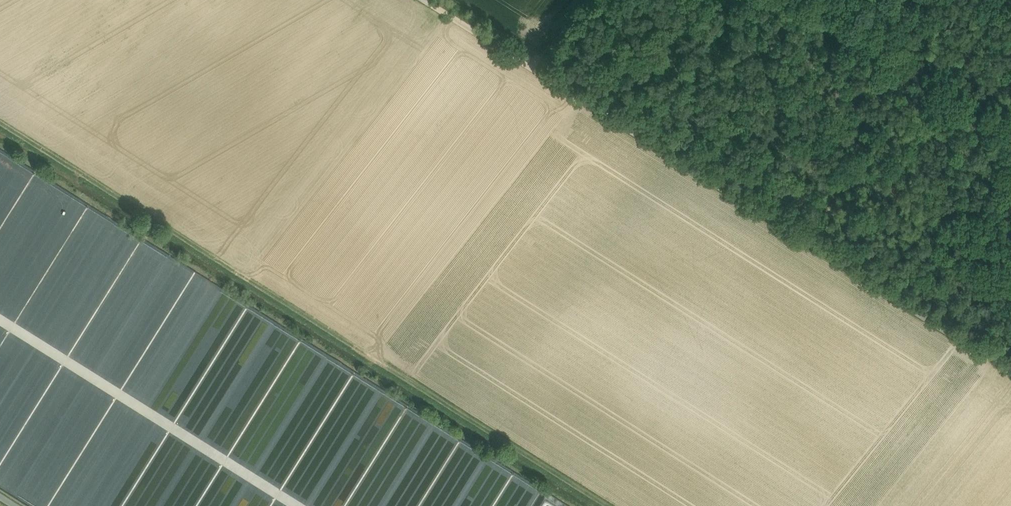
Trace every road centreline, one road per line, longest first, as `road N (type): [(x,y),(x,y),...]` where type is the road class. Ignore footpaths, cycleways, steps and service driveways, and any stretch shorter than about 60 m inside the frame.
road 1 (track): [(0,123),(607,505)]
road 2 (track): [(540,67),(1010,366)]
road 3 (track): [(438,0),(540,67)]

